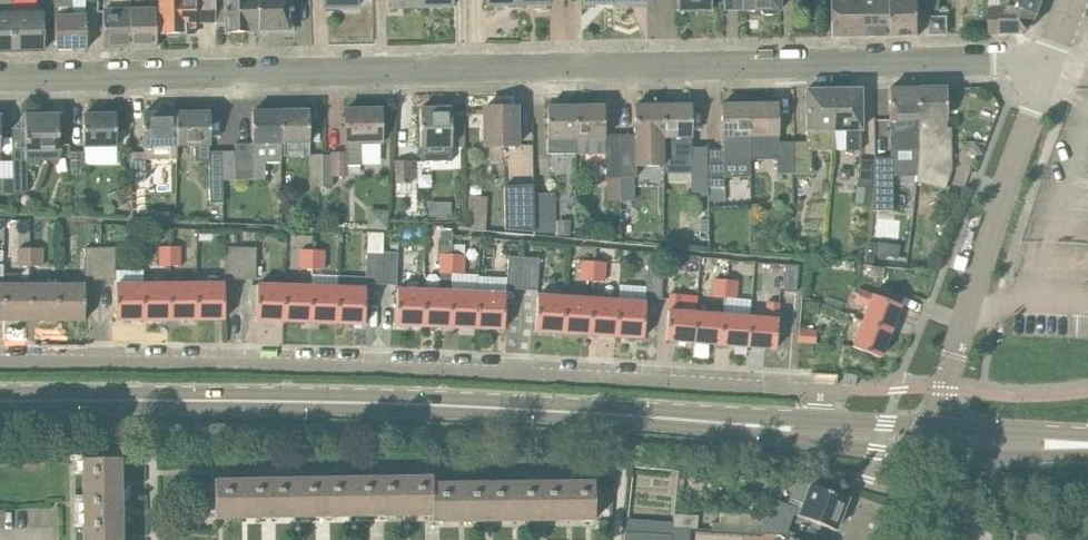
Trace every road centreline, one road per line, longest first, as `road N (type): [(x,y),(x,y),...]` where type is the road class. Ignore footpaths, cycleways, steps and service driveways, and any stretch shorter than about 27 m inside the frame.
road 1 (unclassified): [(0,79),(1047,59)]
road 2 (residential): [(828,417),(812,398),(786,387),(0,359)]
road 3 (tertiary): [(715,421),(406,403),(0,402)]
road 4 (unclassified): [(932,424),(1047,59)]
road 5 (tertiary): [(715,421),(902,455),(1087,456)]
road 6 (tertiary): [(1087,437),(932,424)]

